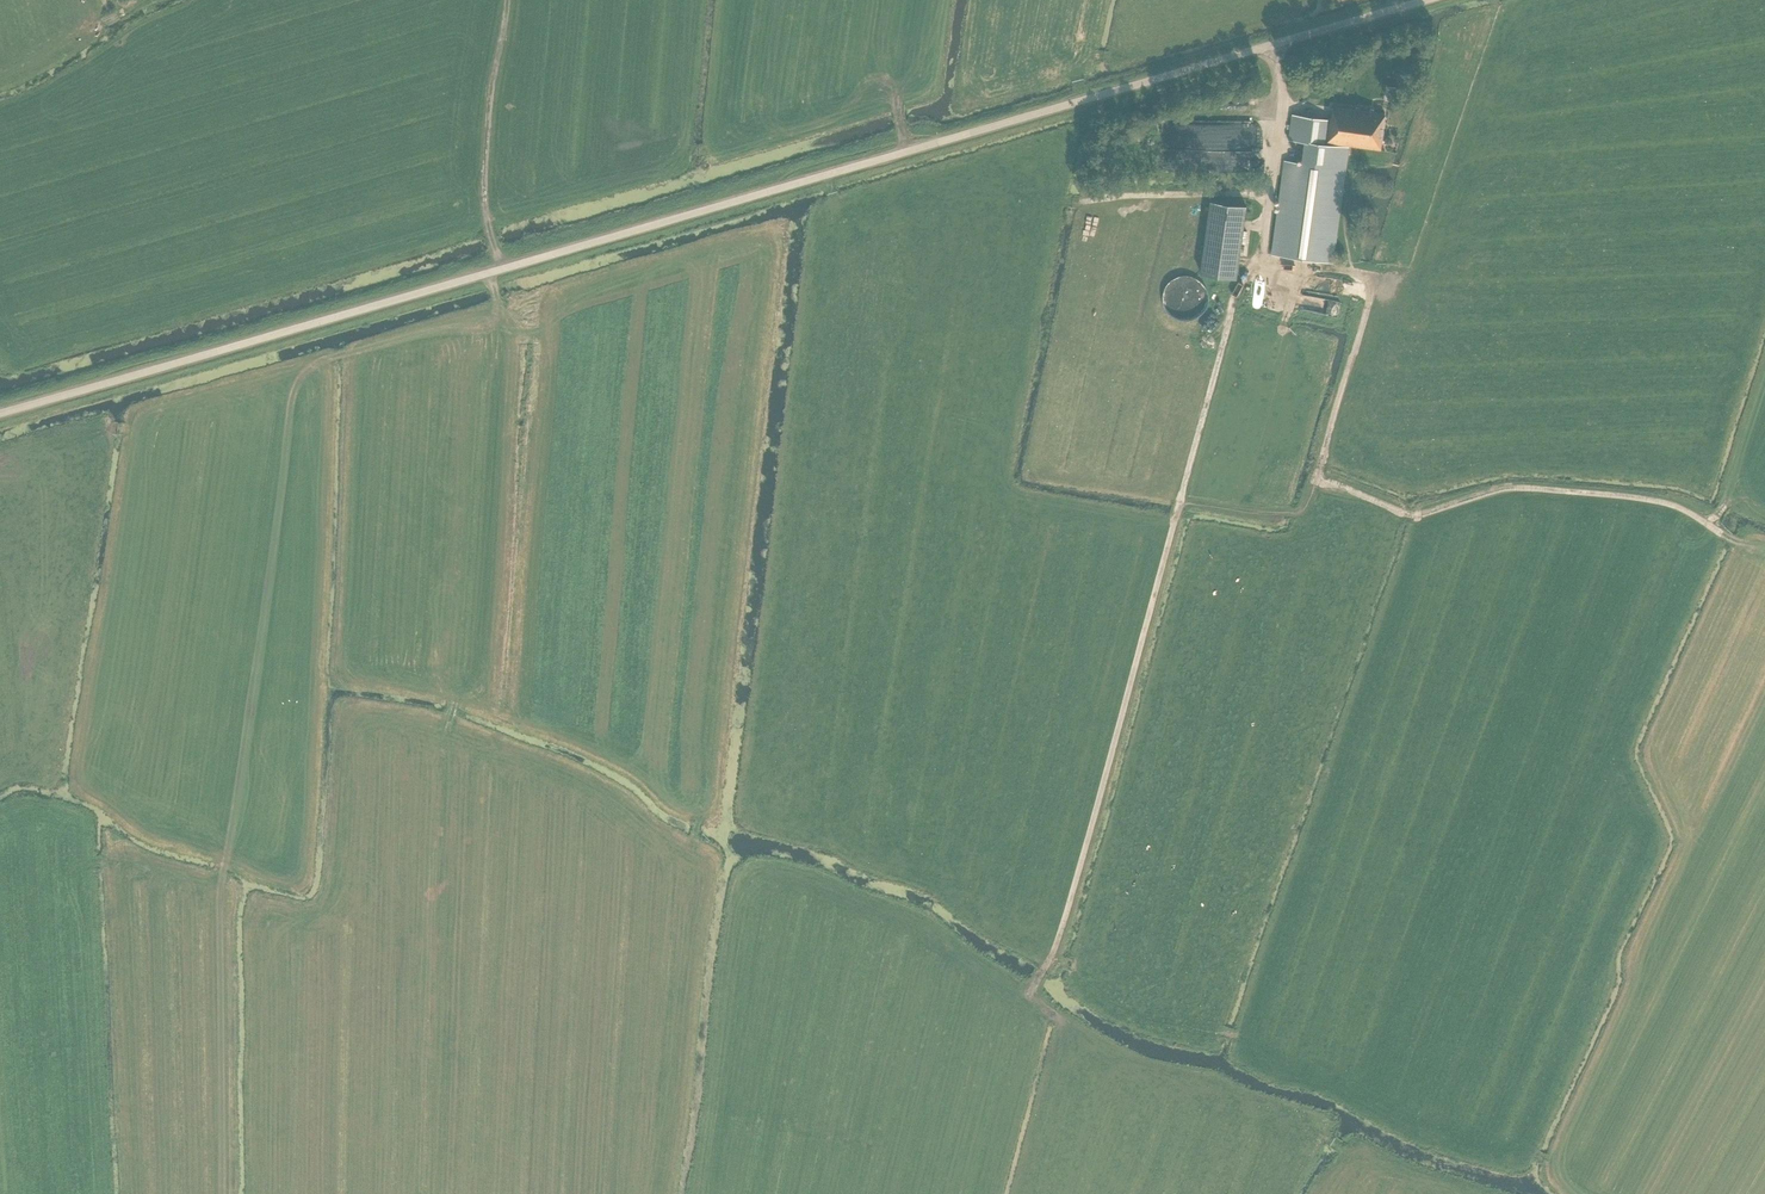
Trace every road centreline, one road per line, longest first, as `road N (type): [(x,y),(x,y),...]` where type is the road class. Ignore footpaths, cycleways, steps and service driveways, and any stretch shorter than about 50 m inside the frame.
road 1 (unclassified): [(0,418),(1437,0)]
road 2 (track): [(1265,254),(1277,266),(1363,271),(1370,284),(1314,483),(1401,515),(1508,488),(1675,505),(1748,550)]
road 3 (track): [(1265,254),(1242,278),(1043,973)]
road 4 (track): [(501,271),(483,188),(485,122),(507,0)]
road 5 (track): [(489,275),(493,320),(328,358)]

